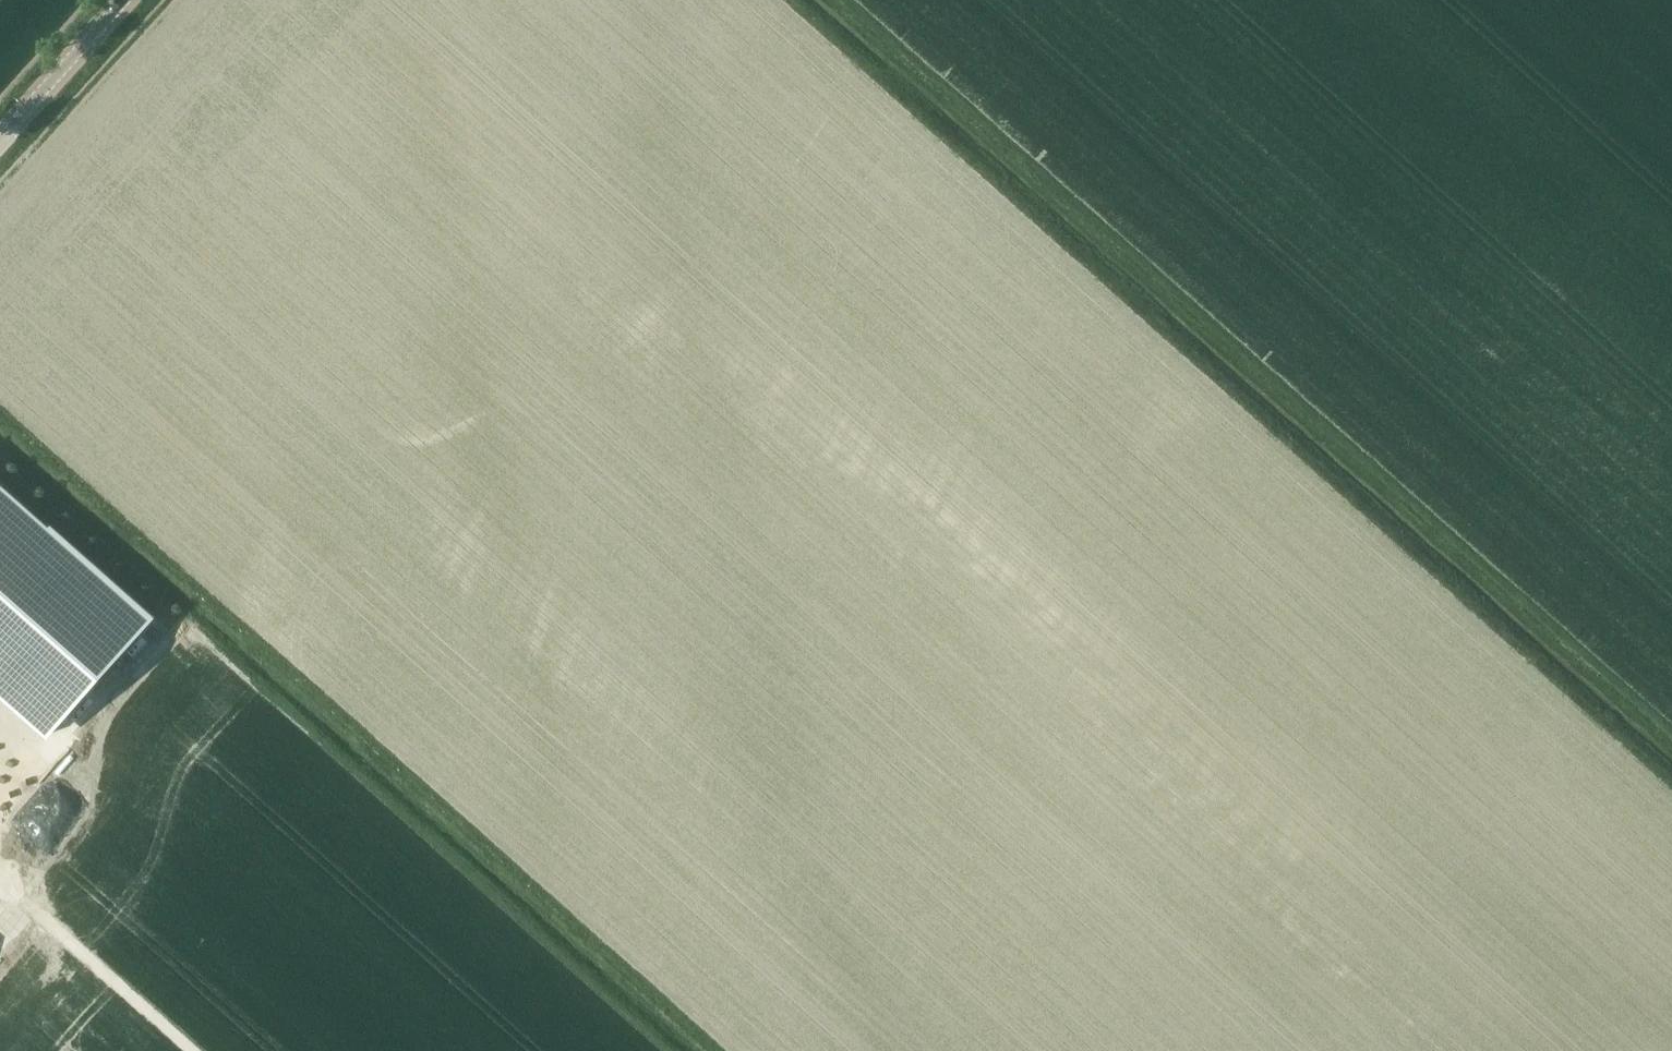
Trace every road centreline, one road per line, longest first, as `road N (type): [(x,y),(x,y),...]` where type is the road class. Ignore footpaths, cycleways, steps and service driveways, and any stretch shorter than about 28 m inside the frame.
road 1 (track): [(190,1050),(35,914)]
road 2 (unclassified): [(0,142),(126,0)]

